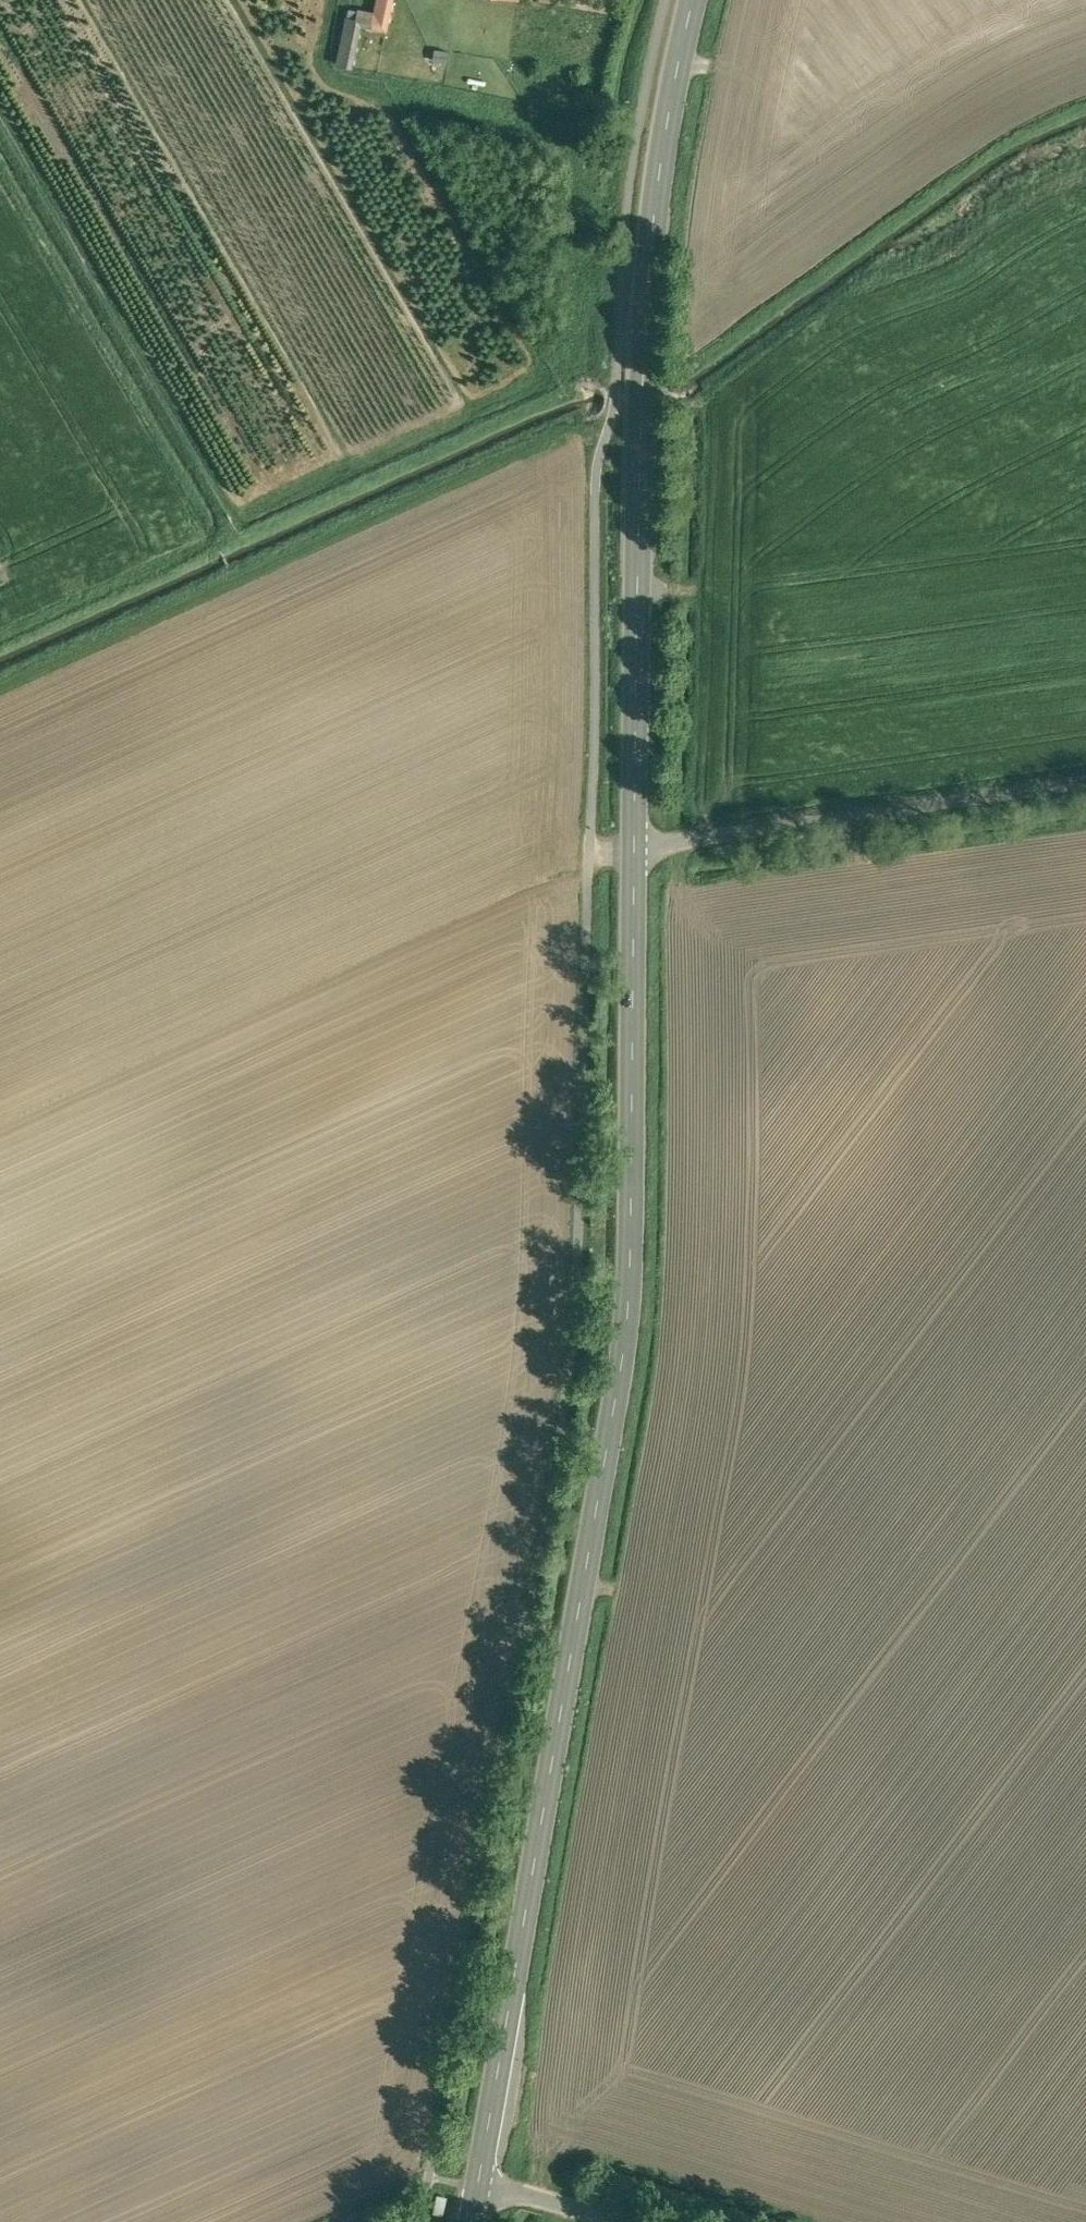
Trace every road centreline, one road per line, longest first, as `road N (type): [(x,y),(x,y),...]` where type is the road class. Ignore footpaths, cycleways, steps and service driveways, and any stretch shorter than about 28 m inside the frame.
road 1 (tertiary): [(637,851),(630,1274),(617,1389),(478,2186)]
road 2 (tertiary): [(691,0),(653,190),(643,298),(637,851)]
road 3 (unclassified): [(637,851),(1085,776)]
road 4 (unclassified): [(478,2186),(600,2221)]

